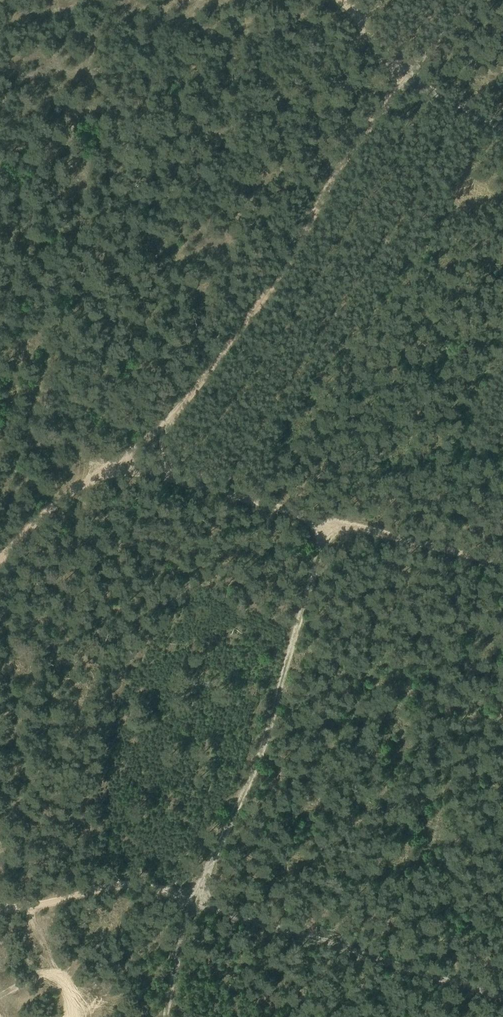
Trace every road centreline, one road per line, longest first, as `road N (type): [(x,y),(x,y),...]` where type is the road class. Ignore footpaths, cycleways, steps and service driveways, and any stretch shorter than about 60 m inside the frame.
road 1 (track): [(400,79),(184,379),(151,473)]
road 2 (track): [(502,564),(151,473)]
road 3 (track): [(0,909),(117,886),(199,909),(168,1016)]
road 4 (track): [(151,473),(103,464),(79,468),(0,566)]

